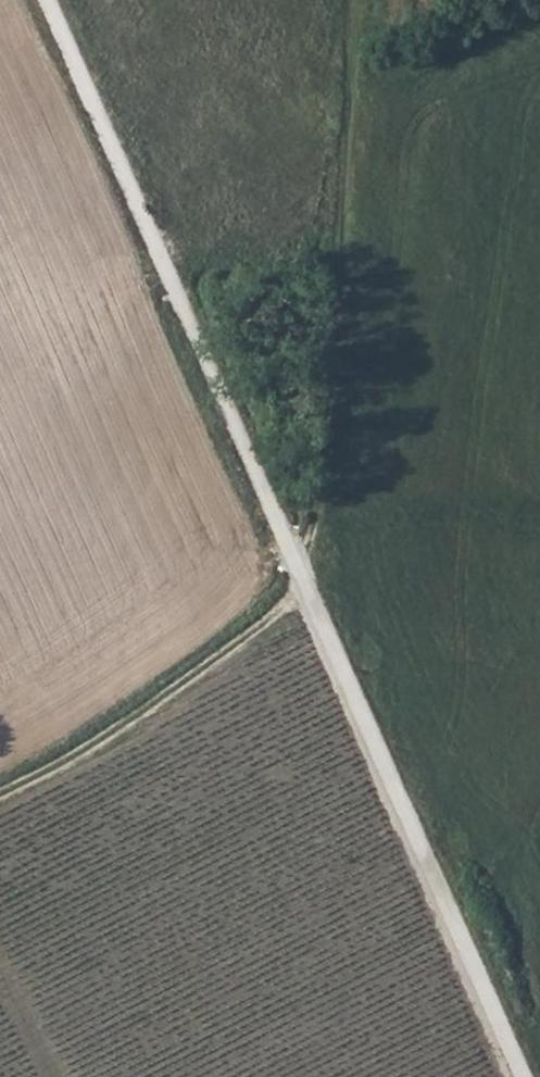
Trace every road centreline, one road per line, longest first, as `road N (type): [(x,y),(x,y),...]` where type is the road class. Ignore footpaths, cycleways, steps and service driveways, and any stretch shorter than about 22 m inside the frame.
road 1 (track): [(524,1076),(50,0)]
road 2 (track): [(0,802),(246,646),(303,580),(314,526),(349,0)]
road 3 (track): [(343,73),(539,17)]

